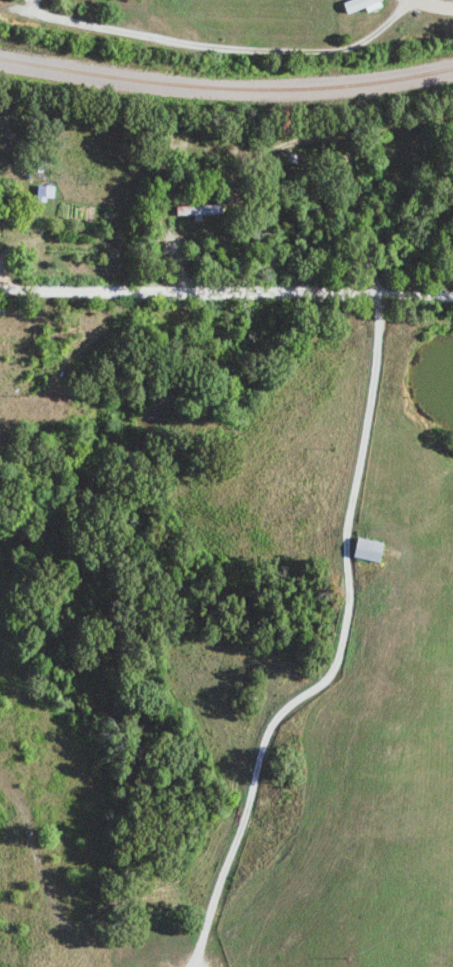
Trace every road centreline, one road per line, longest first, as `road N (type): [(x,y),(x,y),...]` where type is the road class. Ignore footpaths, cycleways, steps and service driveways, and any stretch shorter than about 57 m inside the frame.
road 1 (residential): [(452,295),(0,284)]

